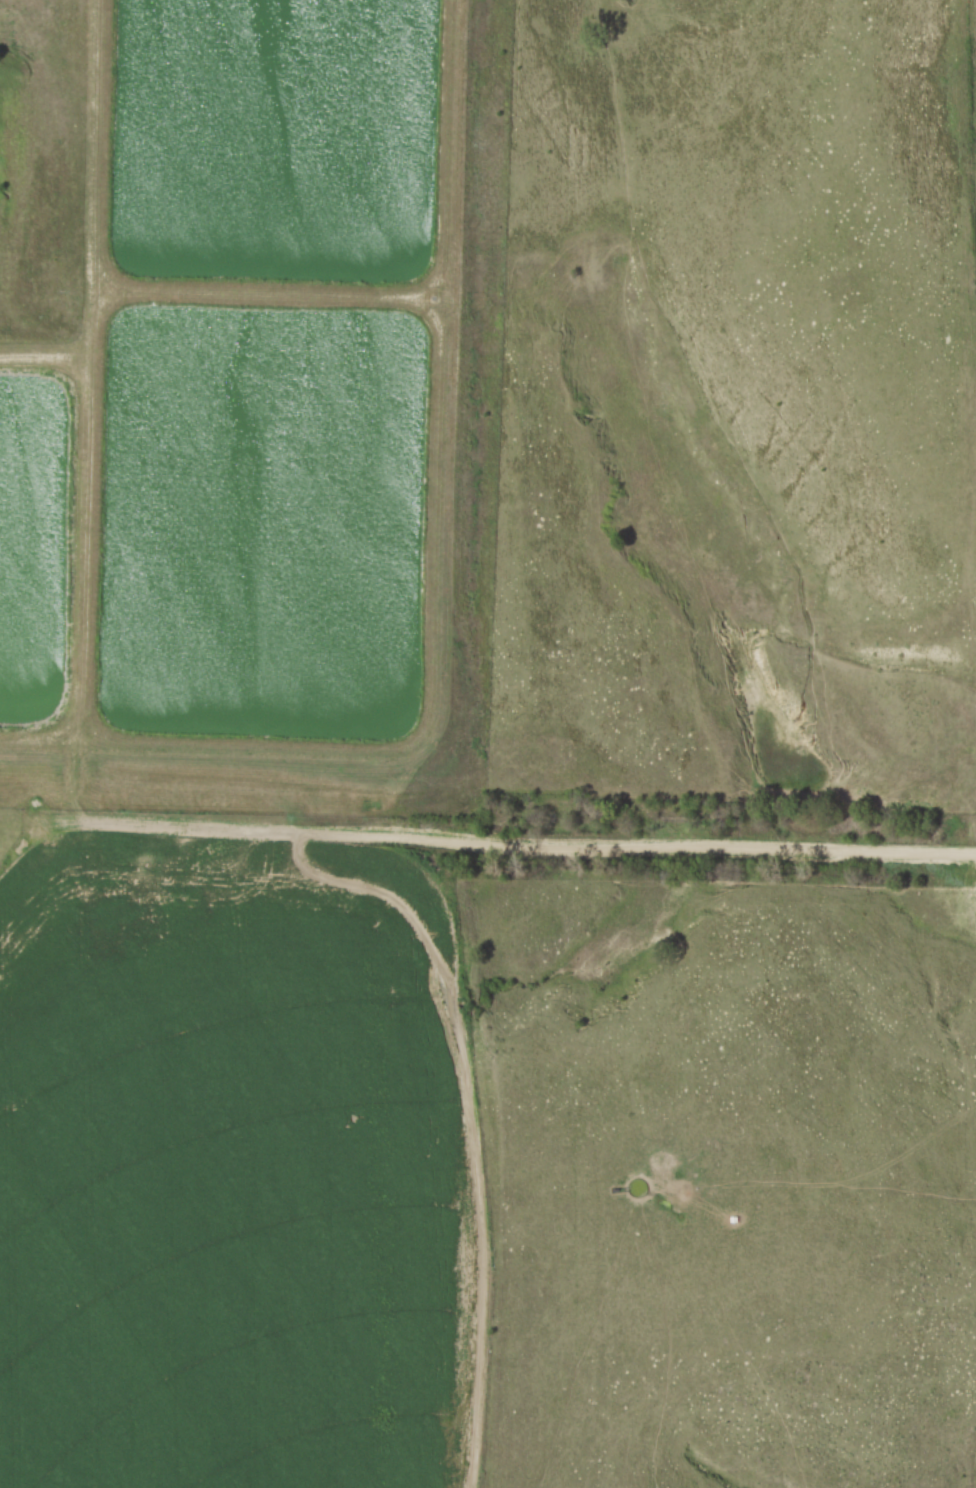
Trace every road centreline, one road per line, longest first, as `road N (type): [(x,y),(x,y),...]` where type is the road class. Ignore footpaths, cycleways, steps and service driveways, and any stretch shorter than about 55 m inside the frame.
road 1 (residential): [(975,859),(460,844)]

